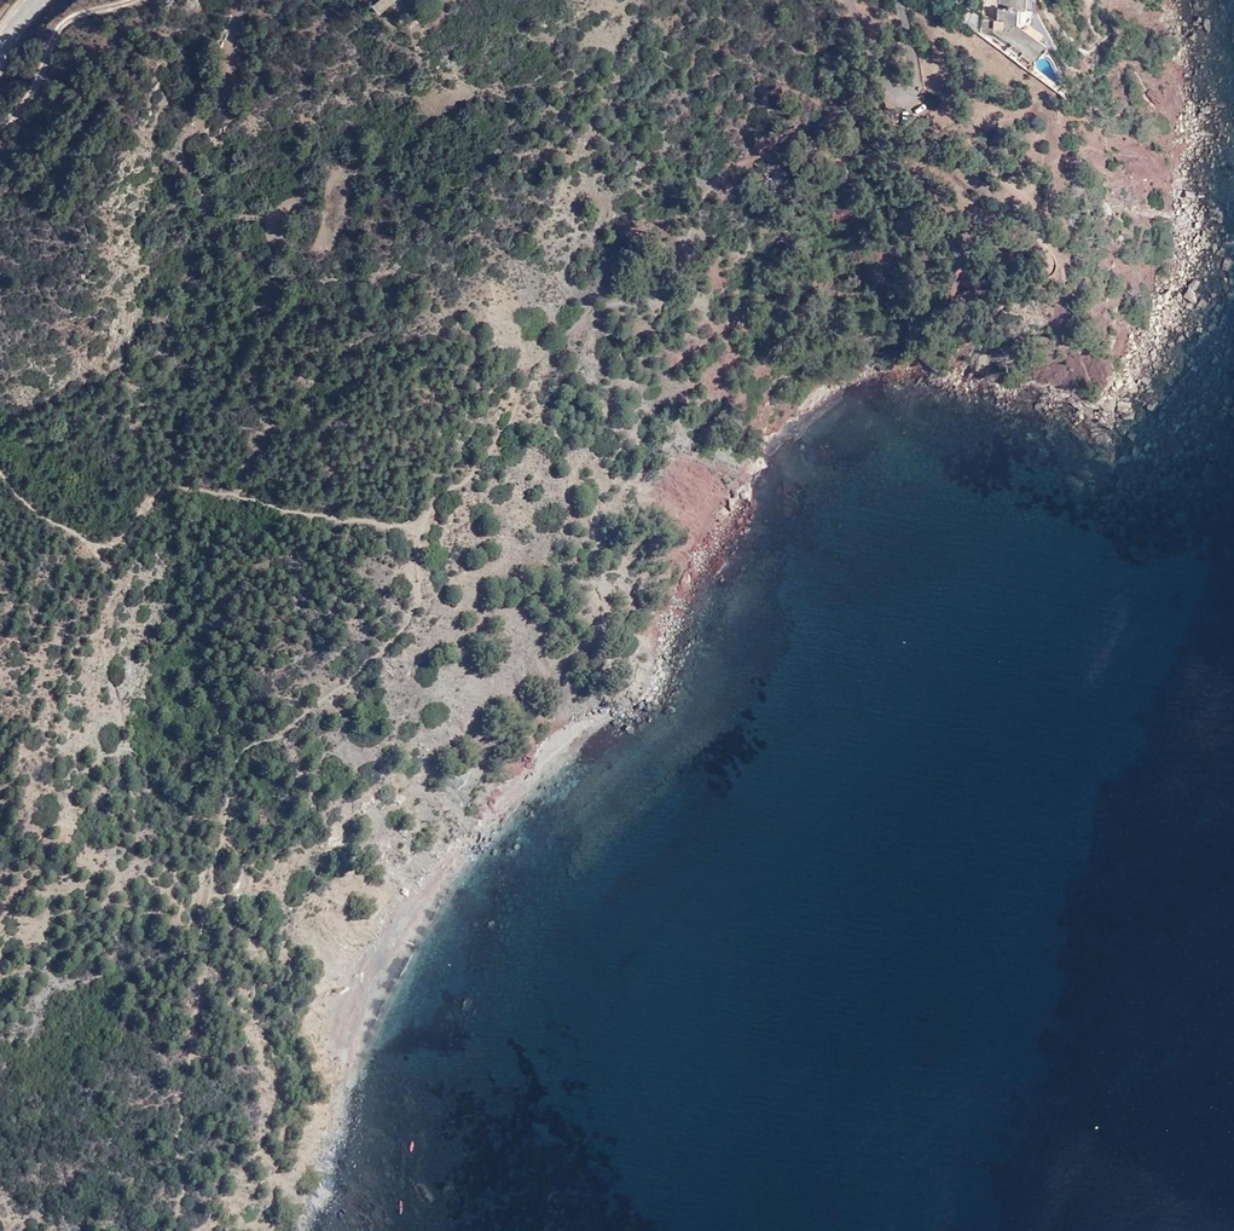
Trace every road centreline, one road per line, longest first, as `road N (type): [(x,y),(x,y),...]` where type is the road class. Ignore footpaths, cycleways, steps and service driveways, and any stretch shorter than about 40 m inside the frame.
road 1 (residential): [(896,0),(914,86),(900,105),(844,0)]
road 2 (track): [(0,128),(32,96),(62,27),(139,0)]

